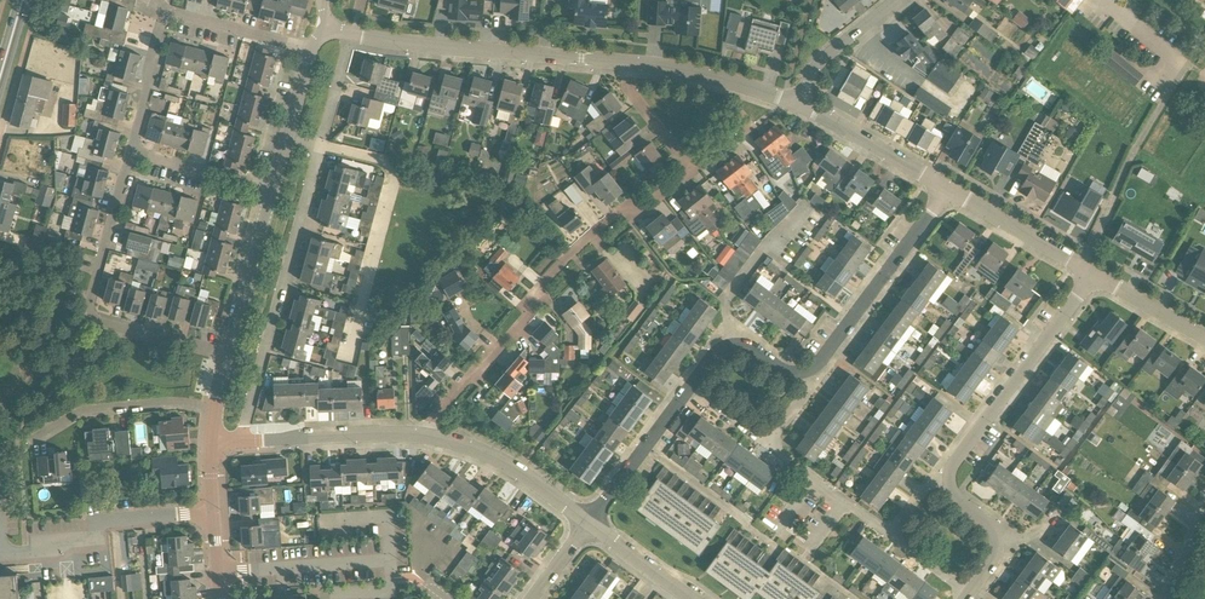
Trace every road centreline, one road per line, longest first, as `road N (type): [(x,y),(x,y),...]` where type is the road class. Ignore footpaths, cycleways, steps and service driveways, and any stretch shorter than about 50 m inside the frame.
road 1 (residential): [(238,437),(350,36)]
road 2 (residential): [(424,436),(525,317),(539,288),(597,229),(646,211),(694,173)]
road 3 (residential): [(227,350),(97,317),(91,307),(130,153)]
road 4 (residential): [(611,64),(350,36)]
road 5 (residential): [(939,470),(1095,275)]
road 6 (residential): [(803,374),(948,189)]
road 7 (residential): [(28,558),(99,551),(97,525),(212,516)]
road 8 (residential): [(796,105),(729,83),(611,64)]
road 9 (residential): [(424,436),(519,471),(589,522)]
road 10 (residential): [(238,437),(424,436)]
road 11 (residential): [(948,189),(796,105)]
road 12 (residential): [(46,432),(111,407),(214,406)]
road 13 (residential): [(1095,275),(948,189)]
road 14 (unclassified): [(589,522),(691,386)]
road 15 (residential): [(227,350),(268,188)]
road 16 (residential): [(309,50),(162,10)]
road 17 (residential): [(969,591),(997,550),(997,537),(939,470)]
road 18 (residential): [(796,105),(813,70),(897,0)]
road 19 (residential): [(130,153),(162,10)]
road 20 (residential): [(268,188),(309,50)]
road 21 (residential): [(268,188),(130,153)]
road 22 (residential): [(883,530),(770,446)]
road 23 (residential): [(691,386),(716,353),(739,342),(803,374)]
road 24 (residential): [(694,173),(611,64)]
road 25 (residential): [(589,522),(694,598)]
road 26 (residential): [(1204,337),(1095,275)]

